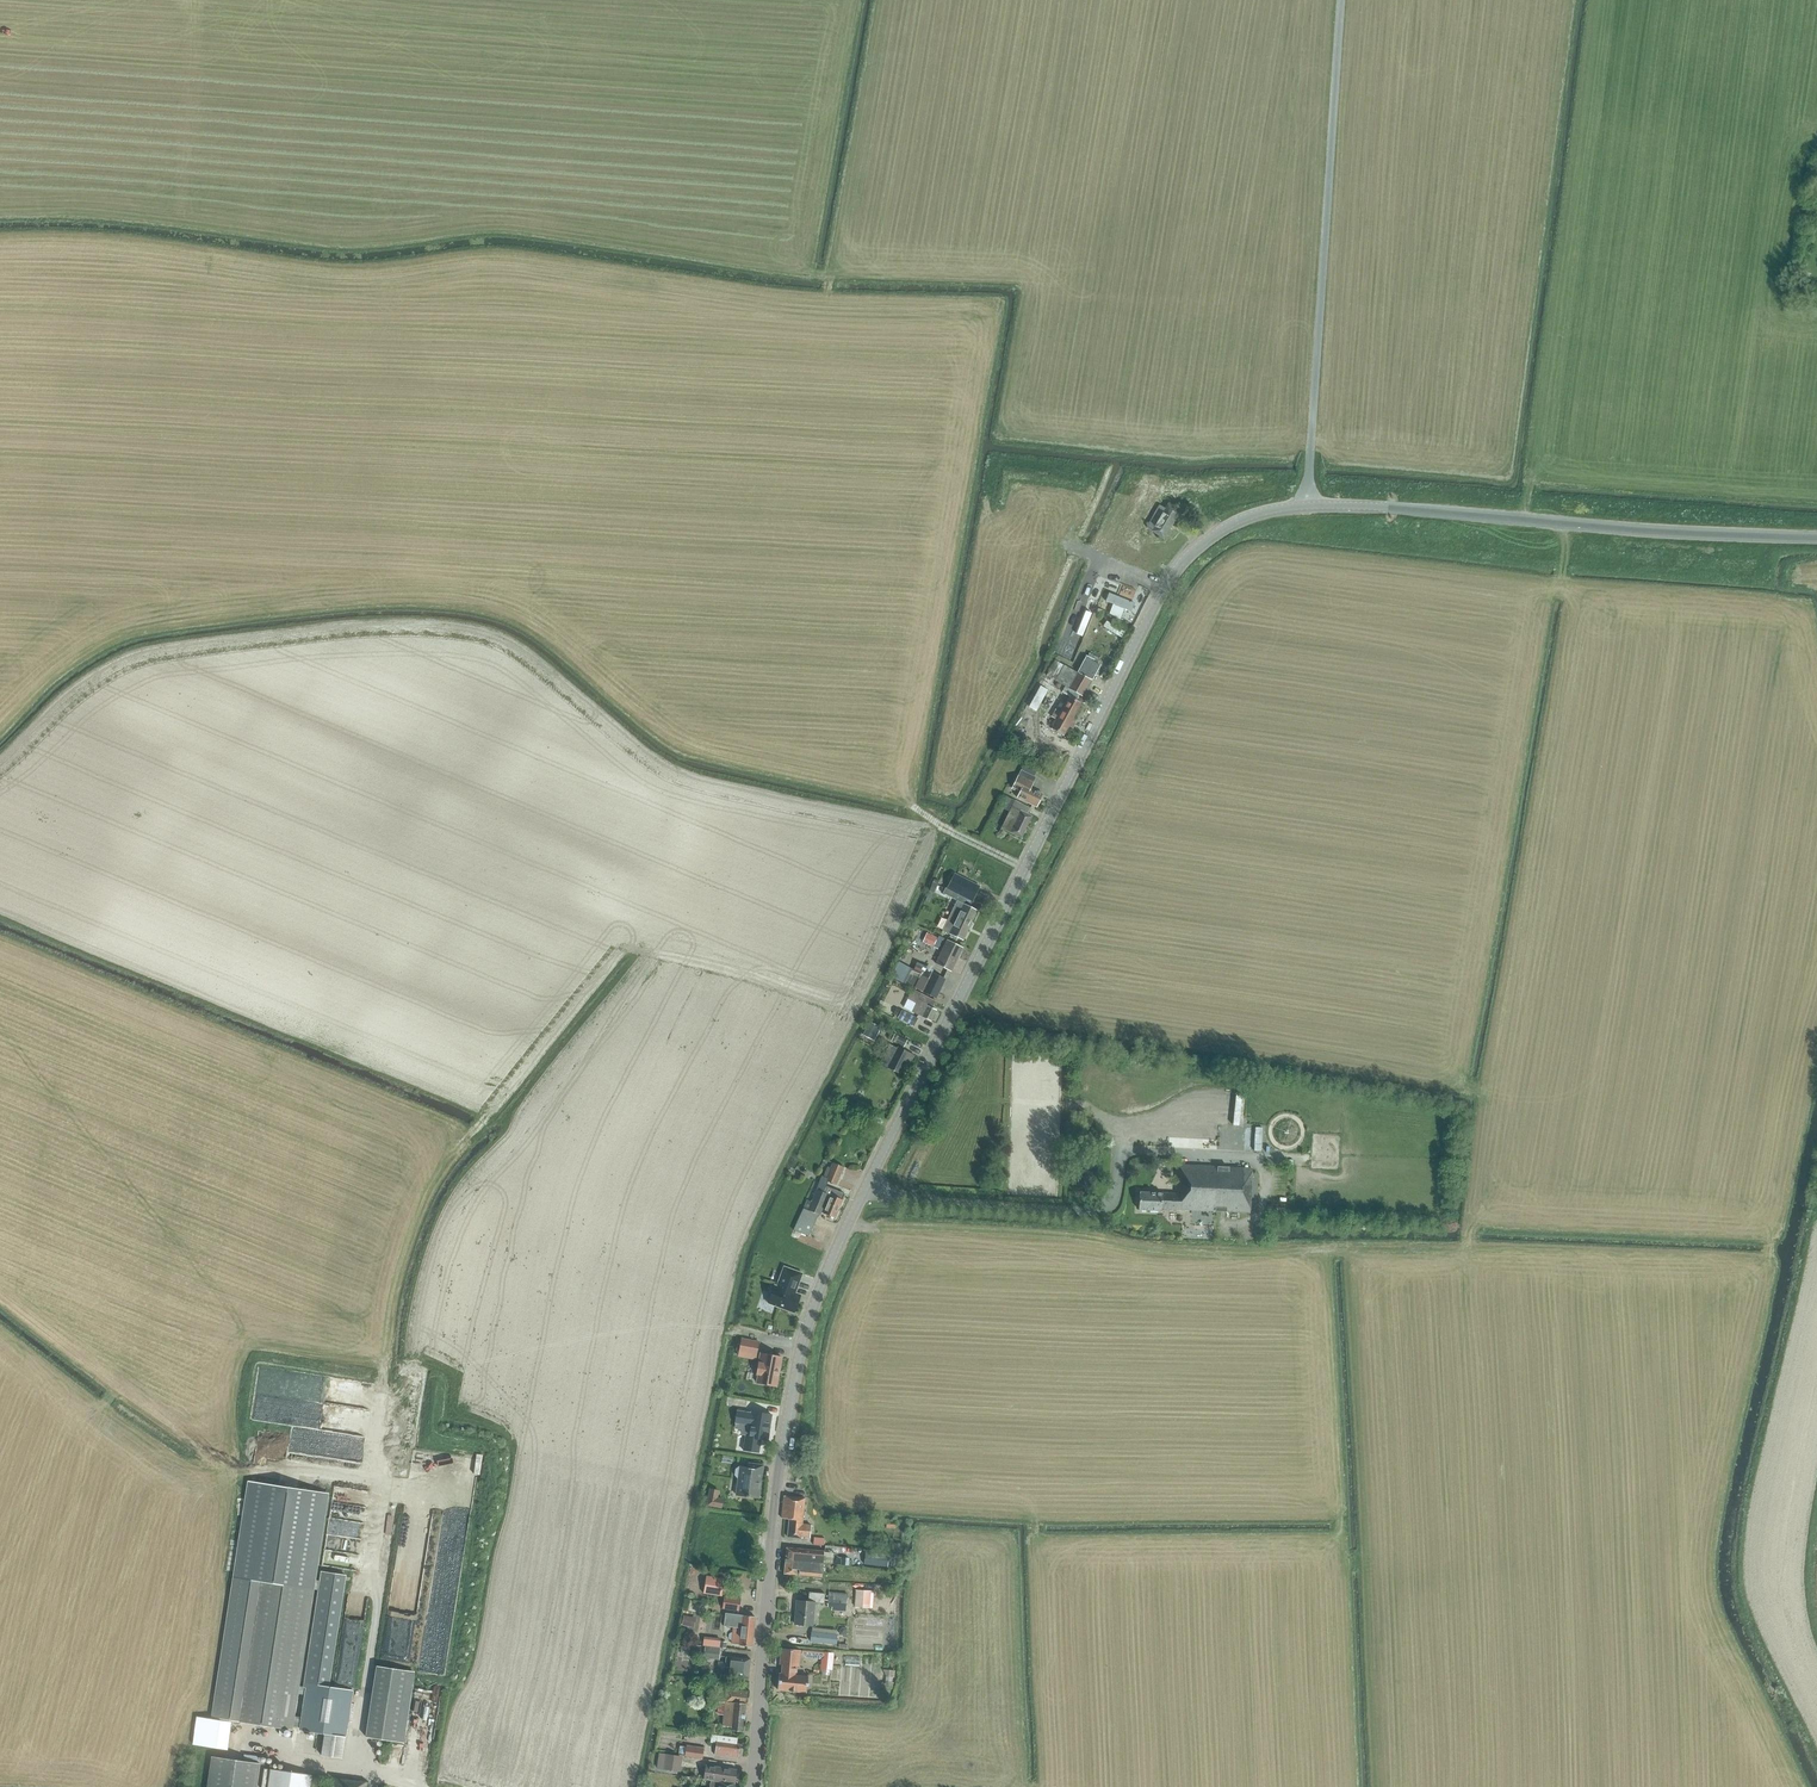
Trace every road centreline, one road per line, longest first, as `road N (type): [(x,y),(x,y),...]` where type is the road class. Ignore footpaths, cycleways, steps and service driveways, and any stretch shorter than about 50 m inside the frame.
road 1 (secondary): [(751,1786),(794,1378),(817,1295),(865,1185),(1173,573),(1208,539),(1249,519),(1309,506),(1388,507)]
road 2 (secondary): [(1816,536),(1388,507)]

